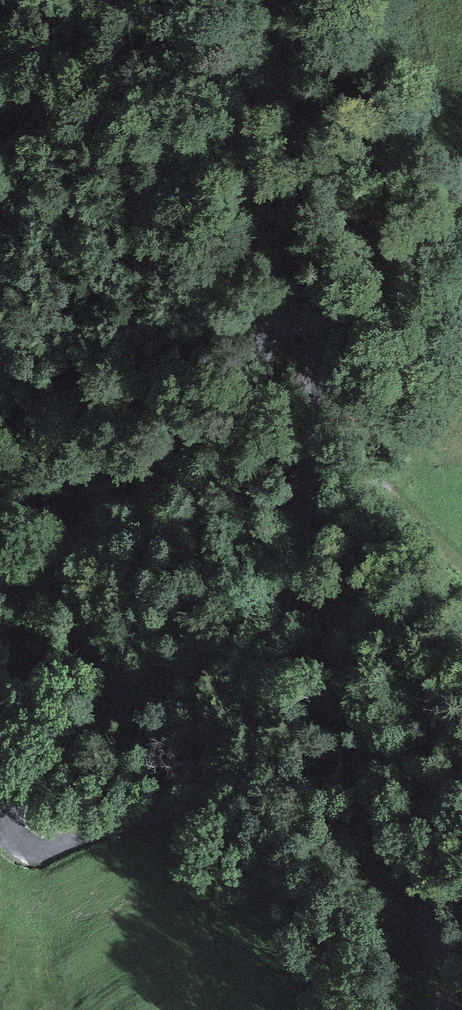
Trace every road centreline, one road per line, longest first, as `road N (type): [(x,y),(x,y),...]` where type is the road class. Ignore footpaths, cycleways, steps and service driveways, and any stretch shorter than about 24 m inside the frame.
road 1 (unclassified): [(0,366),(59,432),(71,590),(128,692),(117,719),(19,789),(9,806),(12,834),(46,848),(199,802),(219,786),(225,754),(202,631),(201,569),(248,461),(269,334),(288,318),(311,322),(322,352),(315,598),(373,788),(446,974),(448,1009)]
road 2 (track): [(461,564),(378,489),(349,503),(312,563)]

